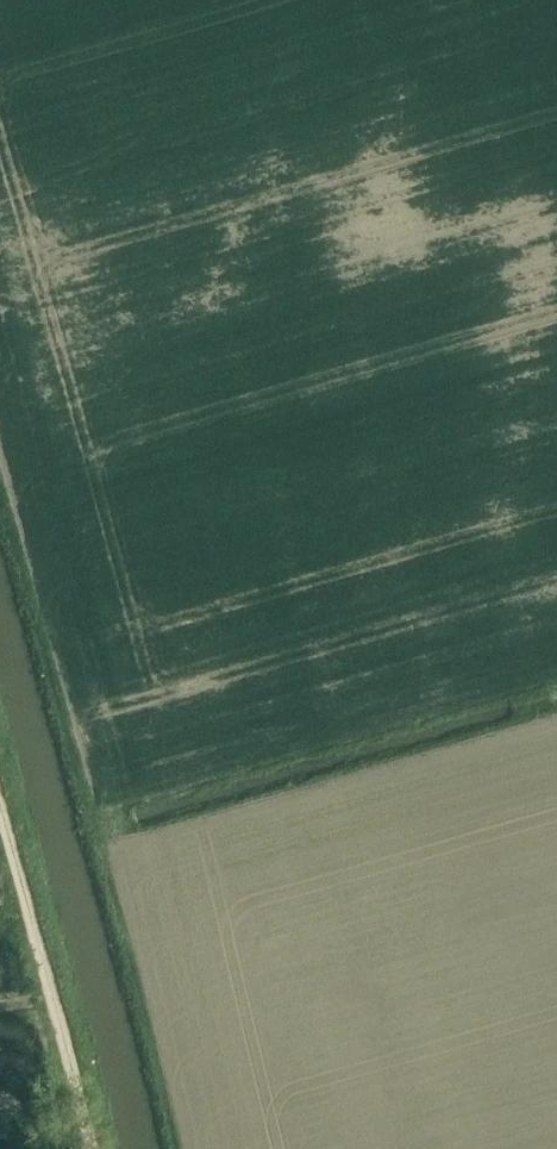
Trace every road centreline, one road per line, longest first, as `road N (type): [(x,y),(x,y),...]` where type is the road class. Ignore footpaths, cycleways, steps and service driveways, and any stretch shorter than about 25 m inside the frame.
road 1 (track): [(101,1148),(0,769)]

